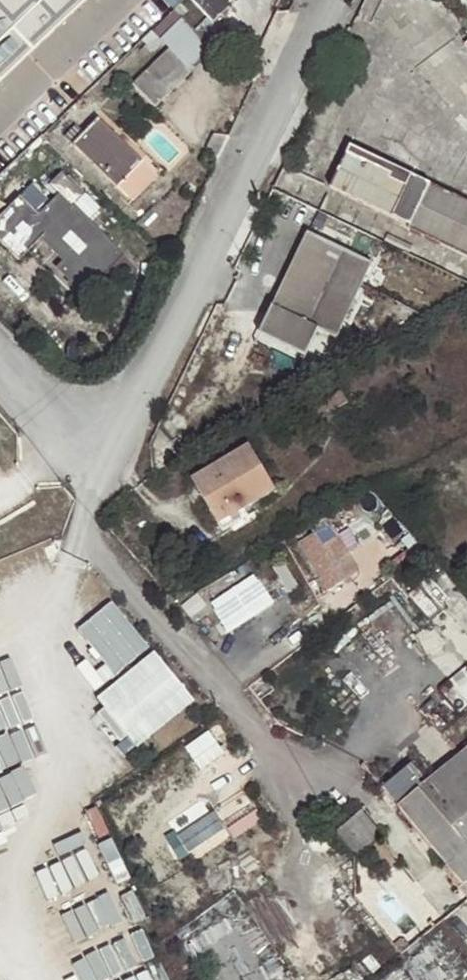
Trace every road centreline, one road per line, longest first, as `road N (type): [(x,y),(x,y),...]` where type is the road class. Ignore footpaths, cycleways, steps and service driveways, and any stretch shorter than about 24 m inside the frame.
road 1 (unclassified): [(323,0),(111,480),(0,361)]

